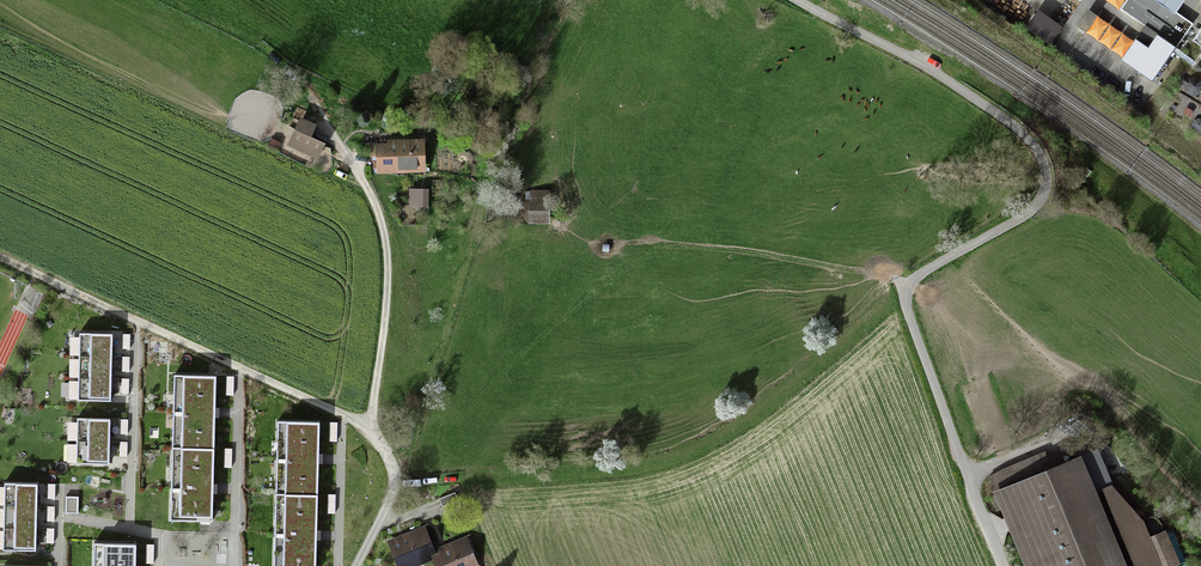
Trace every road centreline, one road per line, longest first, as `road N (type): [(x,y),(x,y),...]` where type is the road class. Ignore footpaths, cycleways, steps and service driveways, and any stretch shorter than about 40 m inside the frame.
road 1 (residential): [(1005,565),(905,298),(926,270),(1032,210),(1046,189),(1042,160),(990,109),(799,0)]
road 2 (track): [(0,259),(368,431),(392,282),(390,233),(382,199),(325,103)]
road 3 (residential): [(357,565),(397,482),(391,456),(368,431)]

